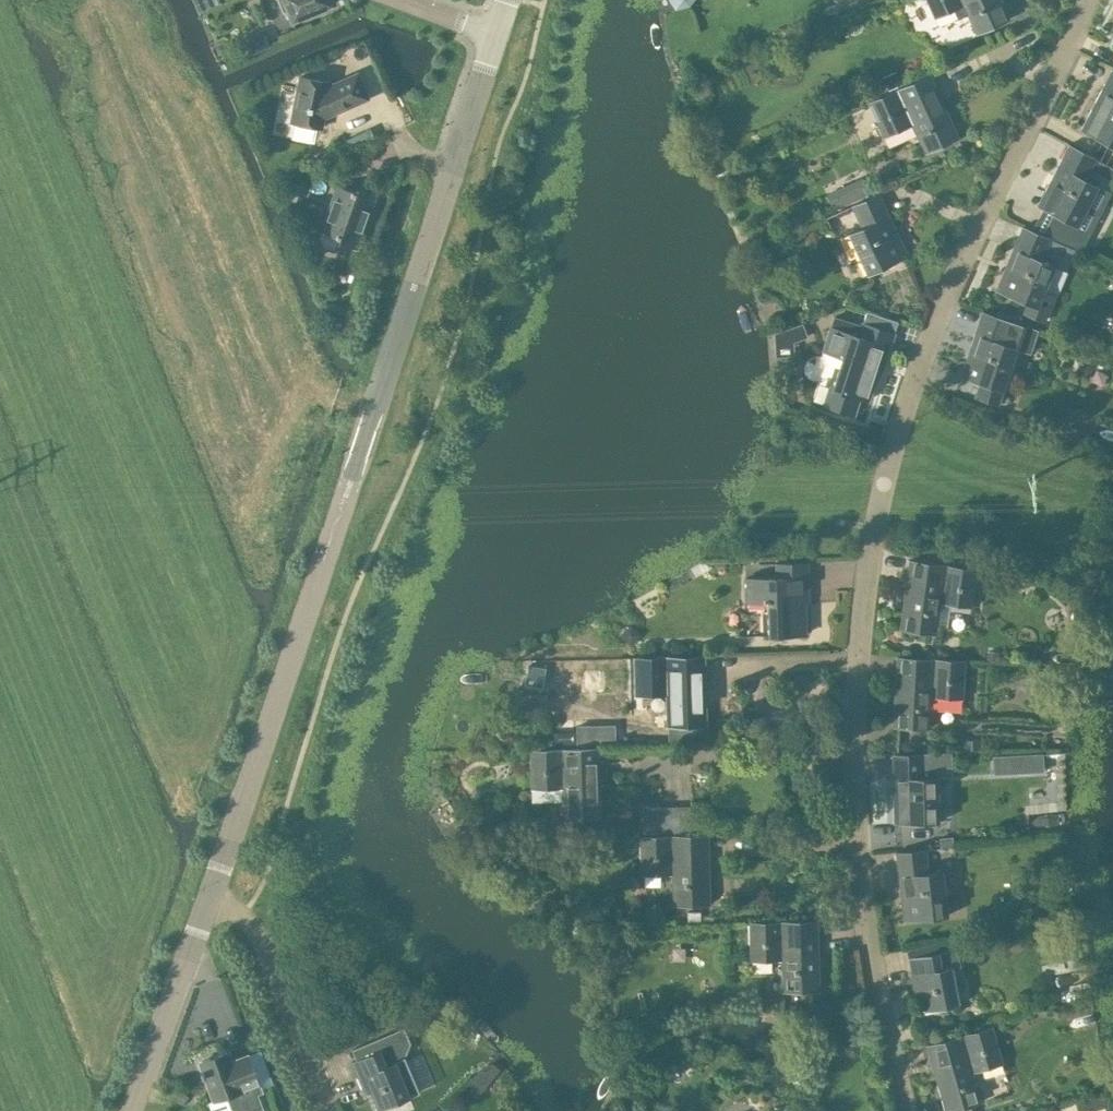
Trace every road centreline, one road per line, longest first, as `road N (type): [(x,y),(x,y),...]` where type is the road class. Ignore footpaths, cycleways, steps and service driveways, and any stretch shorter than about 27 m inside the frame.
road 1 (residential): [(908,1110),(868,936),(855,743),(872,539),(912,389),(953,281),(1088,0)]
road 2 (tertiary): [(210,898),(497,32)]
road 3 (unclassified): [(210,898),(252,927),(329,1110)]
road 4 (tertiary): [(131,1110),(210,898)]

